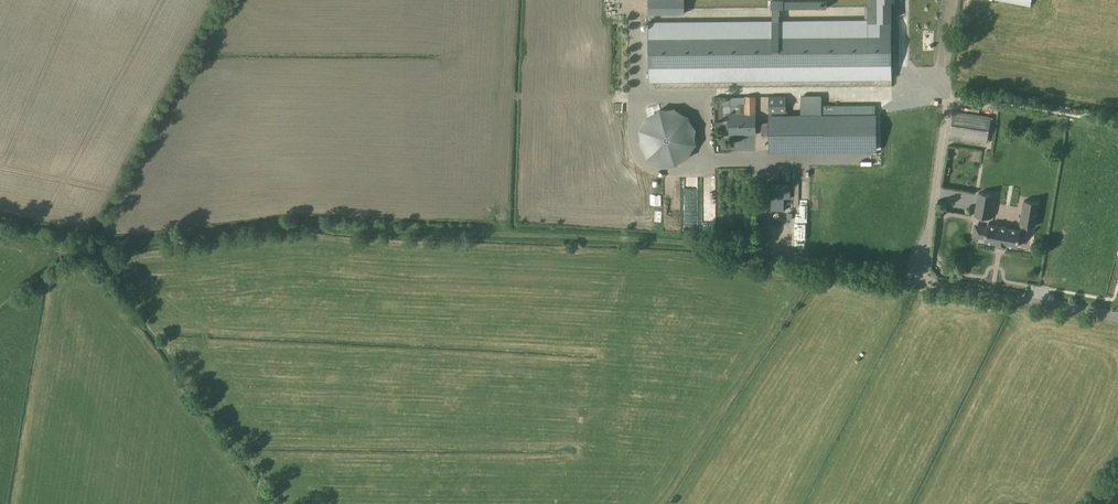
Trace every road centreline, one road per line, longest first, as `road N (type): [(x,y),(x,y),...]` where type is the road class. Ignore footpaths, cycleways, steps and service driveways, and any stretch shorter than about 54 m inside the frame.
road 1 (track): [(104,248),(297,224),(768,252)]
road 2 (track): [(957,0),(922,281)]
road 3 (unclassified): [(1117,319),(922,281)]

